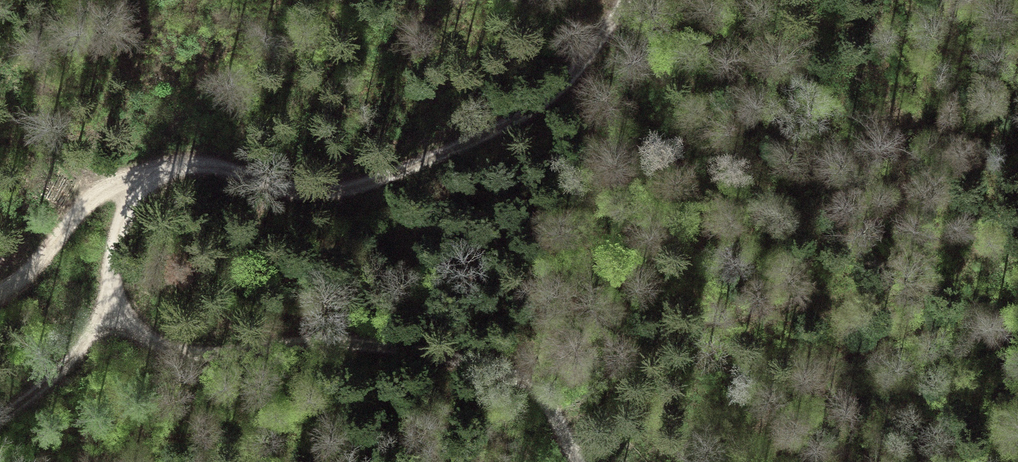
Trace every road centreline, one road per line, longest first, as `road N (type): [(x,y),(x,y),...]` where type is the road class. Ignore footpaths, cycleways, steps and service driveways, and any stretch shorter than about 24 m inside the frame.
road 1 (track): [(624,0),(594,51),(548,98),(508,125),(353,188),(291,195),(206,168),(161,168),(114,186),(108,278),(116,299)]
road 2 (track): [(116,299),(130,324),(165,355),(209,360),(365,345),(507,367),(548,402),(578,461)]
road 3 (track): [(0,418),(80,348),(116,299)]
road 4 (track): [(0,61),(49,97),(101,189)]
road 5 (track): [(114,186),(63,225),(0,300)]

